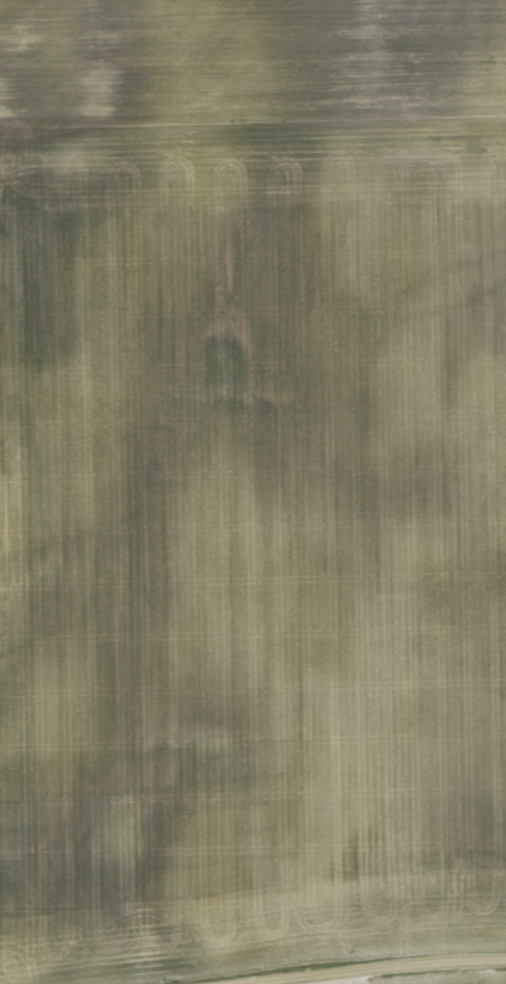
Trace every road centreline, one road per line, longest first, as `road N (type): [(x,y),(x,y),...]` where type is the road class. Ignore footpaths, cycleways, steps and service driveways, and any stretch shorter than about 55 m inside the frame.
road 1 (residential): [(332,983),(505,963)]

